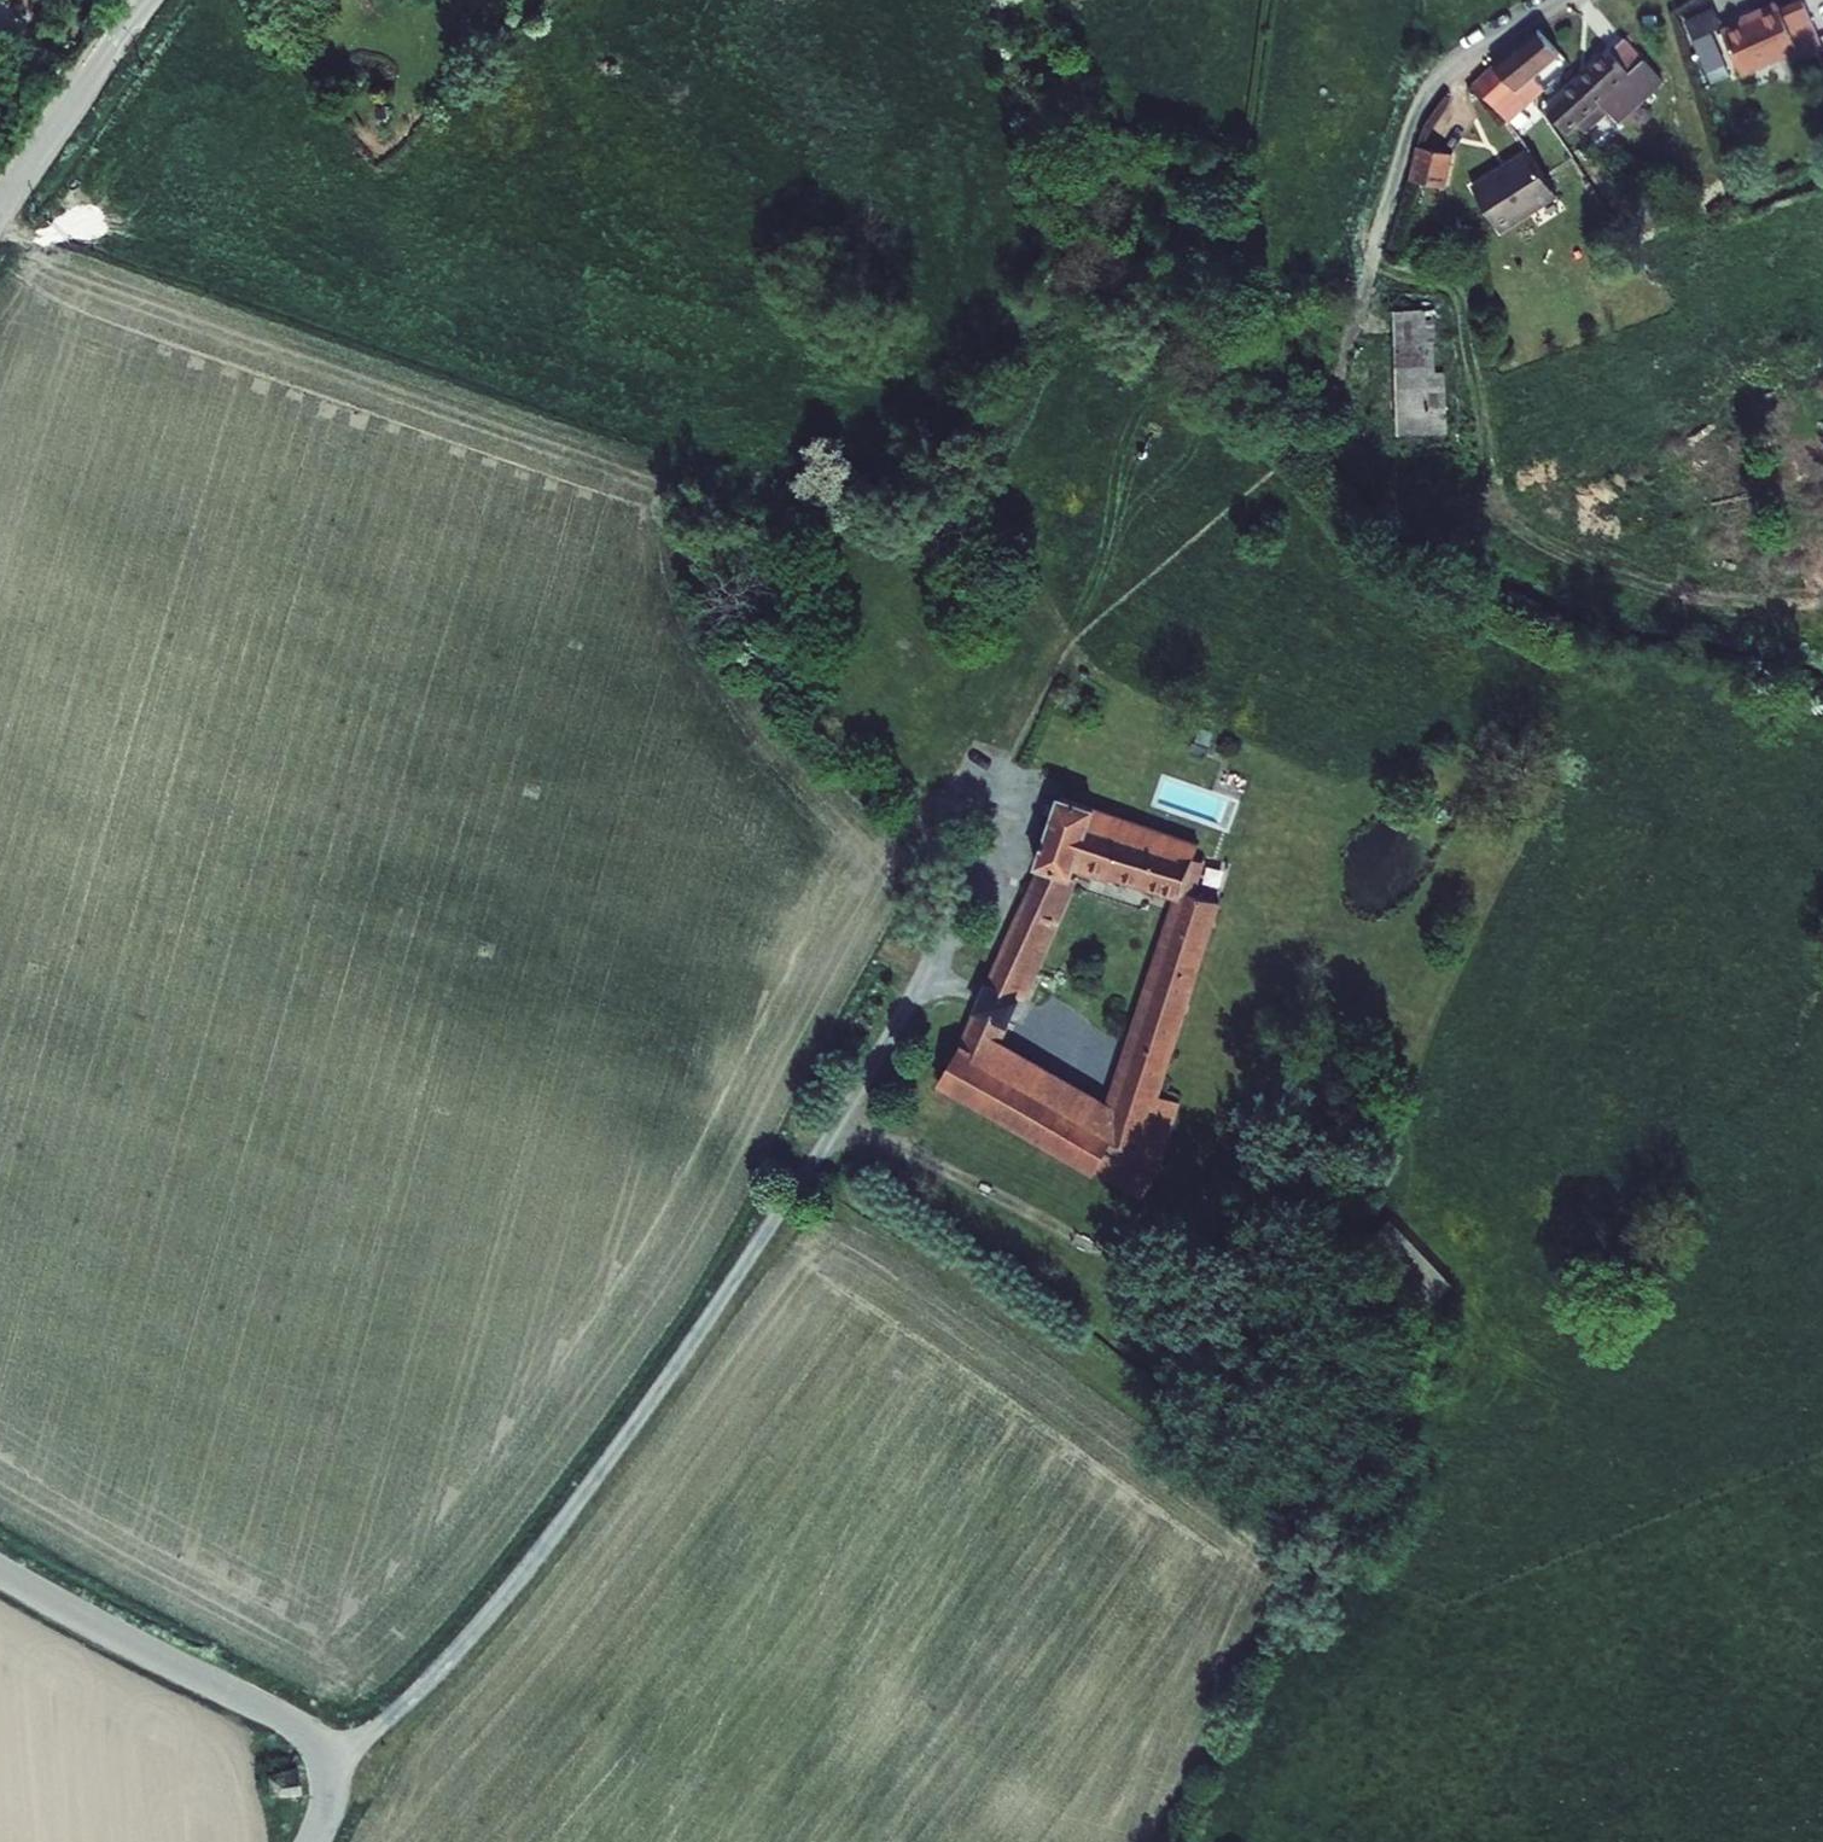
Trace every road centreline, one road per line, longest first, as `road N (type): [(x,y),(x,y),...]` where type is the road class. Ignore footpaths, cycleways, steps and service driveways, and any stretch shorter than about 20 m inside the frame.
road 1 (unclassified): [(1557,0),(1461,60),(1415,114),(1332,408)]
road 2 (tertiary): [(316,1841),(331,1782),(329,1760),(309,1733),(0,1573)]
road 3 (tertiary): [(0,207),(148,0)]

